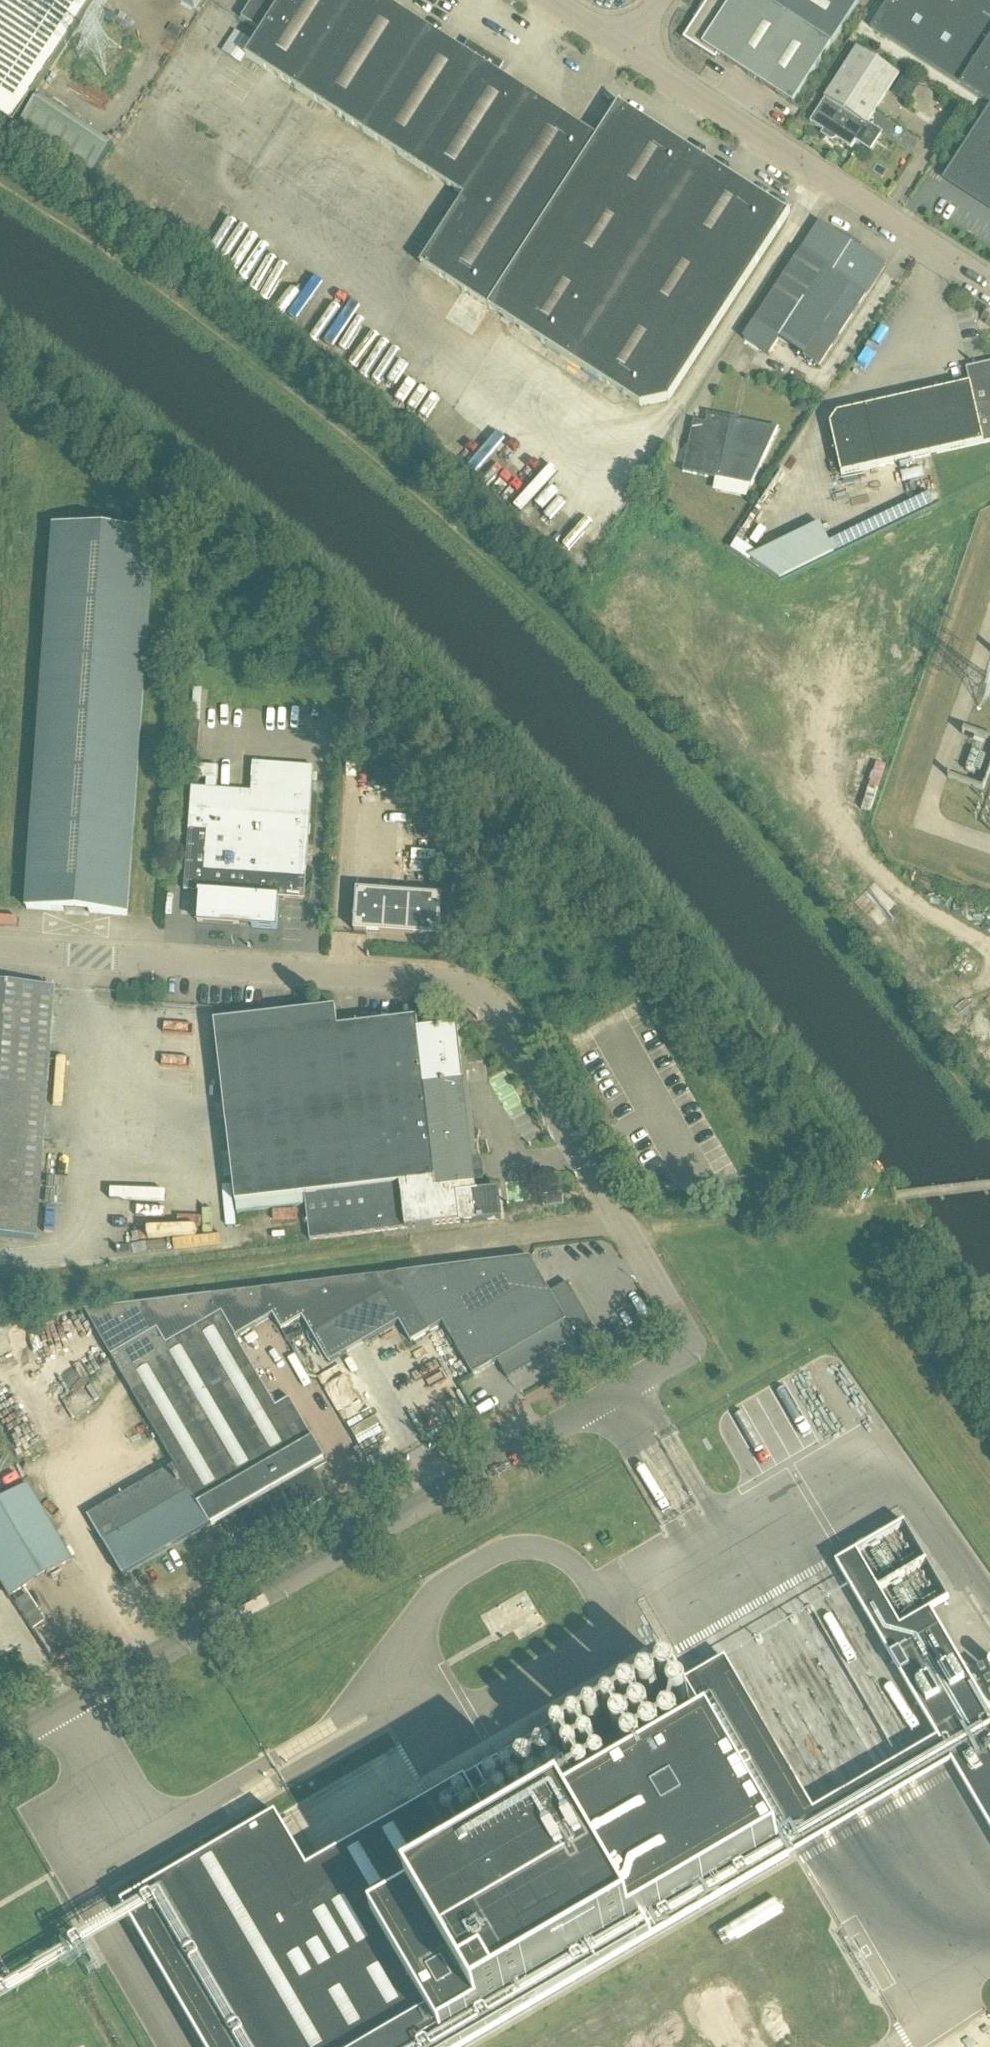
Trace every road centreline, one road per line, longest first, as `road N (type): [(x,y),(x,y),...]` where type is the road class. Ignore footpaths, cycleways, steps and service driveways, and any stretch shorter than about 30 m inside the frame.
road 1 (unclassified): [(0,1745),(676,1357),(684,1337),(515,1030),(487,1002),(442,982),(0,950)]
road 2 (track): [(989,1115),(852,939),(541,612),(357,443),(135,272),(0,182)]
road 3 (track): [(0,344),(418,676),(620,878),(754,1032),(870,1199)]
road 4 (track): [(626,1227),(0,1294)]
road 5 (track): [(989,499),(914,540),(881,574),(821,655),(798,751),(834,831),(989,948)]
road 6 (unclassified): [(989,286),(630,55)]
road 7 (track): [(626,1227),(989,1186)]

